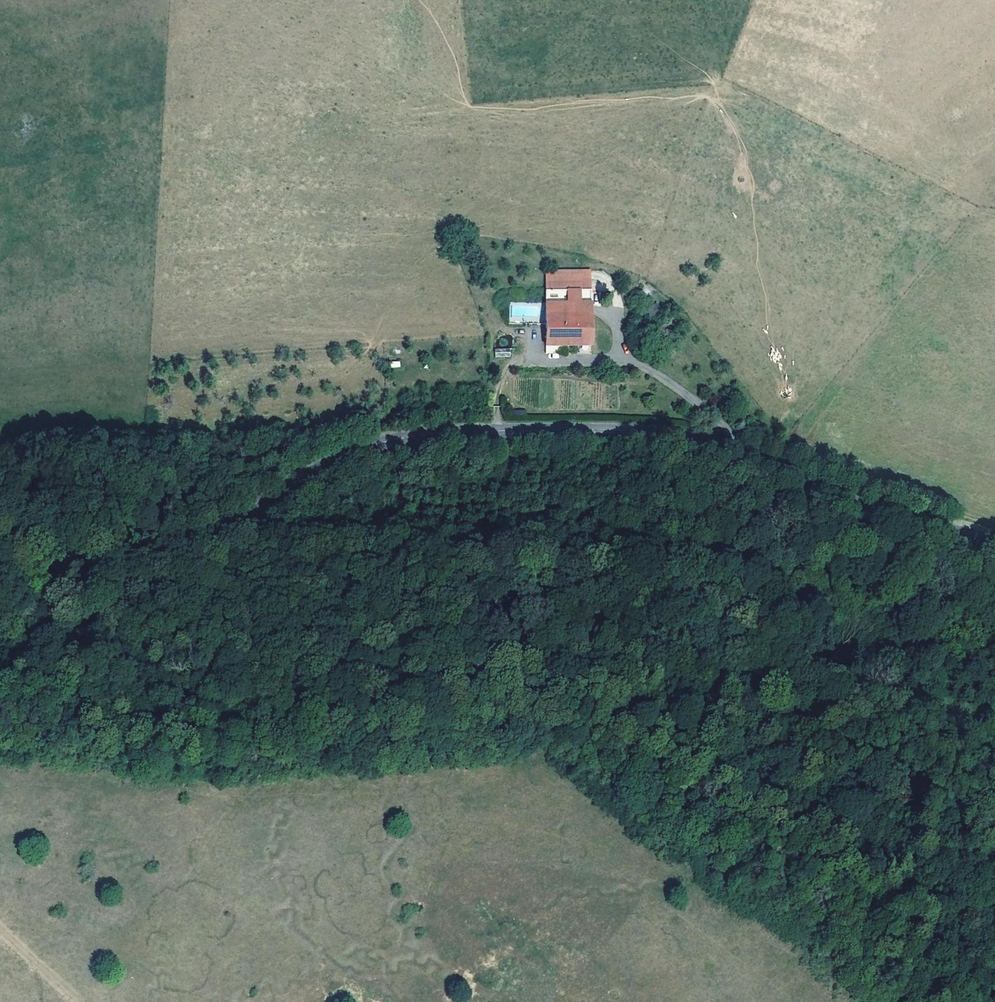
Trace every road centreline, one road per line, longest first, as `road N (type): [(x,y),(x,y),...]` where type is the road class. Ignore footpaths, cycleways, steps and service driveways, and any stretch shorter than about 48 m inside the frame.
road 1 (unclassified): [(0,579),(183,545),(378,443),(501,430),(599,429),(690,441),(859,507),(994,540)]

